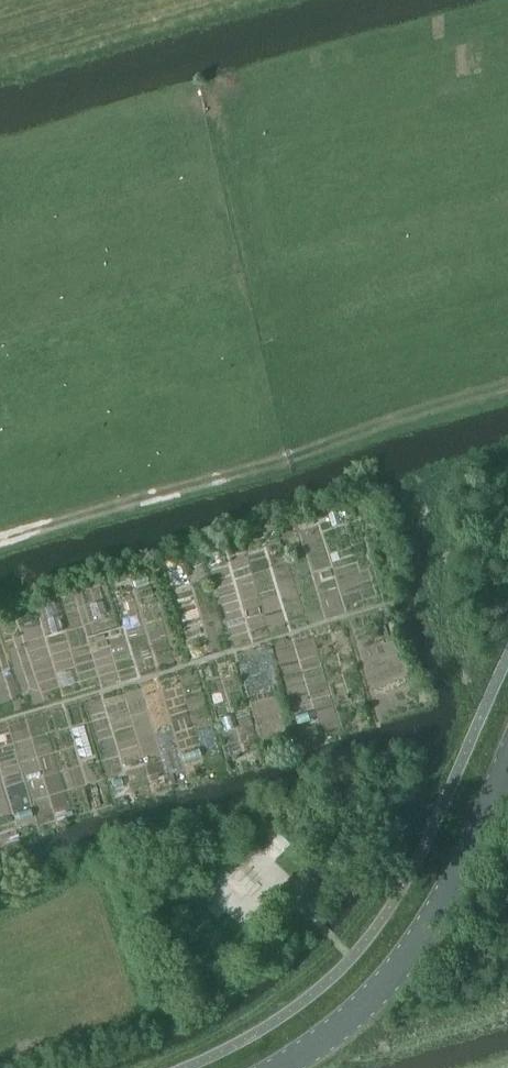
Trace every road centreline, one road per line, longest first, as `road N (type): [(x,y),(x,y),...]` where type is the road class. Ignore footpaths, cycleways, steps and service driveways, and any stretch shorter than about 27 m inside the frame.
road 1 (secondary): [(289,1067),(323,1047),(390,979),(439,911),(507,751)]

